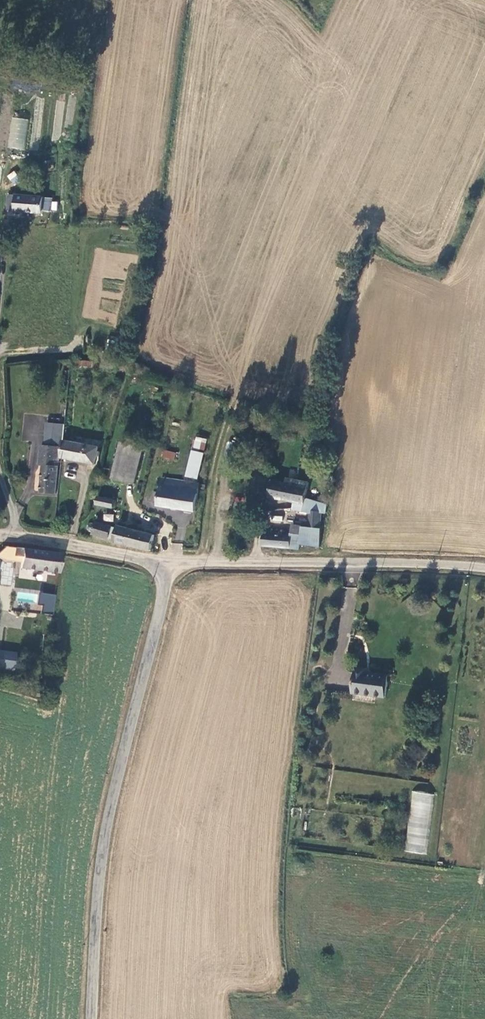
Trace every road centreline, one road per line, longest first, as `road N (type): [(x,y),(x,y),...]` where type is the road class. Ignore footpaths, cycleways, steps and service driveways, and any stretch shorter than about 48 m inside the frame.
road 1 (unclassified): [(169,563),(112,801),(92,1018)]
road 2 (unclassified): [(484,569),(169,563)]
road 3 (unclassified): [(0,536),(169,563)]

